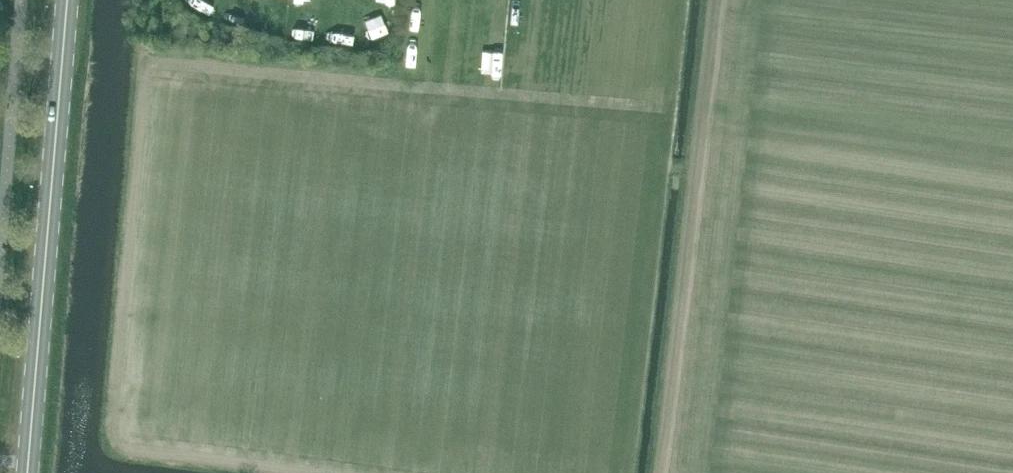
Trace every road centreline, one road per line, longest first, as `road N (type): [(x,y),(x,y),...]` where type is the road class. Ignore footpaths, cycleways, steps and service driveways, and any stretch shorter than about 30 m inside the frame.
road 1 (tertiary): [(29,472),(68,0)]

